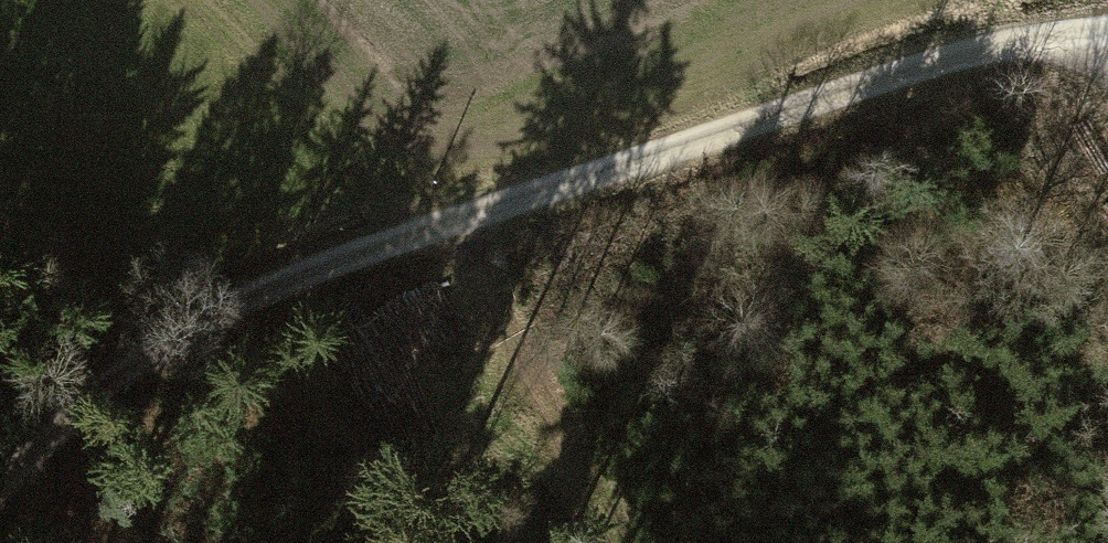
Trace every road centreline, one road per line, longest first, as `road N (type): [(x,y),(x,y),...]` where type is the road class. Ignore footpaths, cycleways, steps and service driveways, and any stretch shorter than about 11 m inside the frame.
road 1 (track): [(0,477),(82,397),(248,299),(862,84),(1024,38),(1107,28)]
road 2 (track): [(439,228),(482,270),(614,542)]
road 3 (track): [(439,228),(203,0)]

